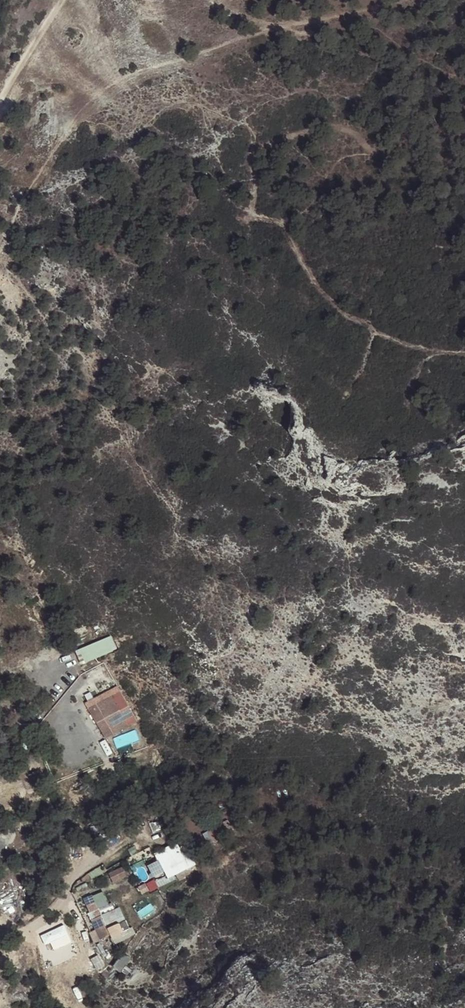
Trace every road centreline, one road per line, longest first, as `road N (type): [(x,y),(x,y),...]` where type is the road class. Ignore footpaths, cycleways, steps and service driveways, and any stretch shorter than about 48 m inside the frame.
road 1 (motorway): [(0,160),(104,35),(149,0)]
road 2 (track): [(62,0),(0,104)]

